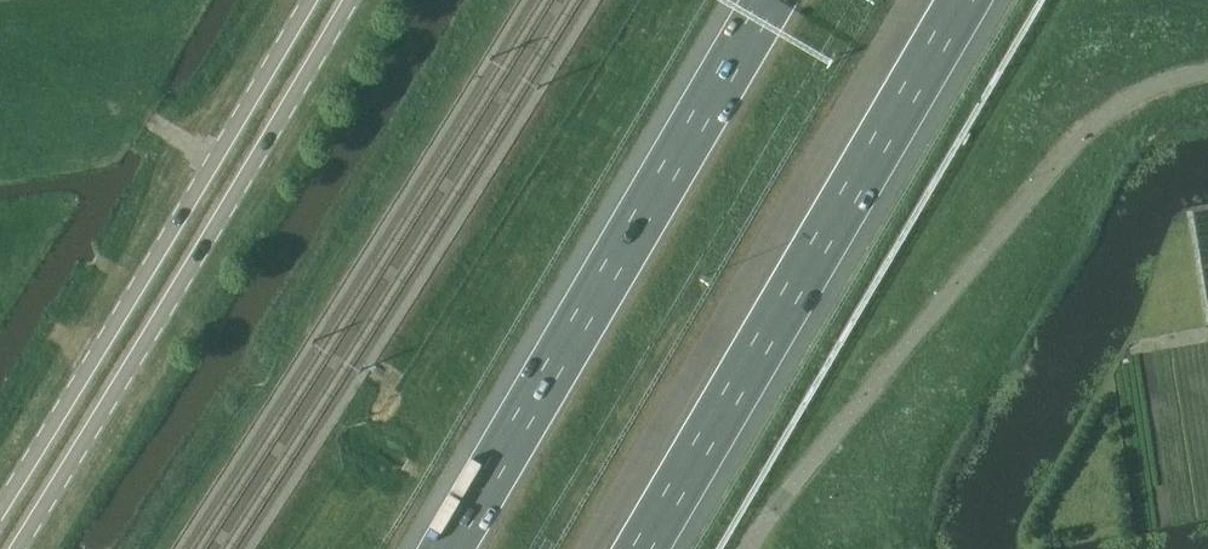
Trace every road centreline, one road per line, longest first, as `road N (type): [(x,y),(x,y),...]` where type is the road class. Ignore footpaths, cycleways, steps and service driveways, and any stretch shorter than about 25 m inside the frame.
road 1 (secondary): [(19,548),(352,0)]
road 2 (motorway): [(641,548),(969,0)]
road 3 (motorway): [(770,0),(450,548)]
road 4 (secondary): [(315,0),(0,533)]

